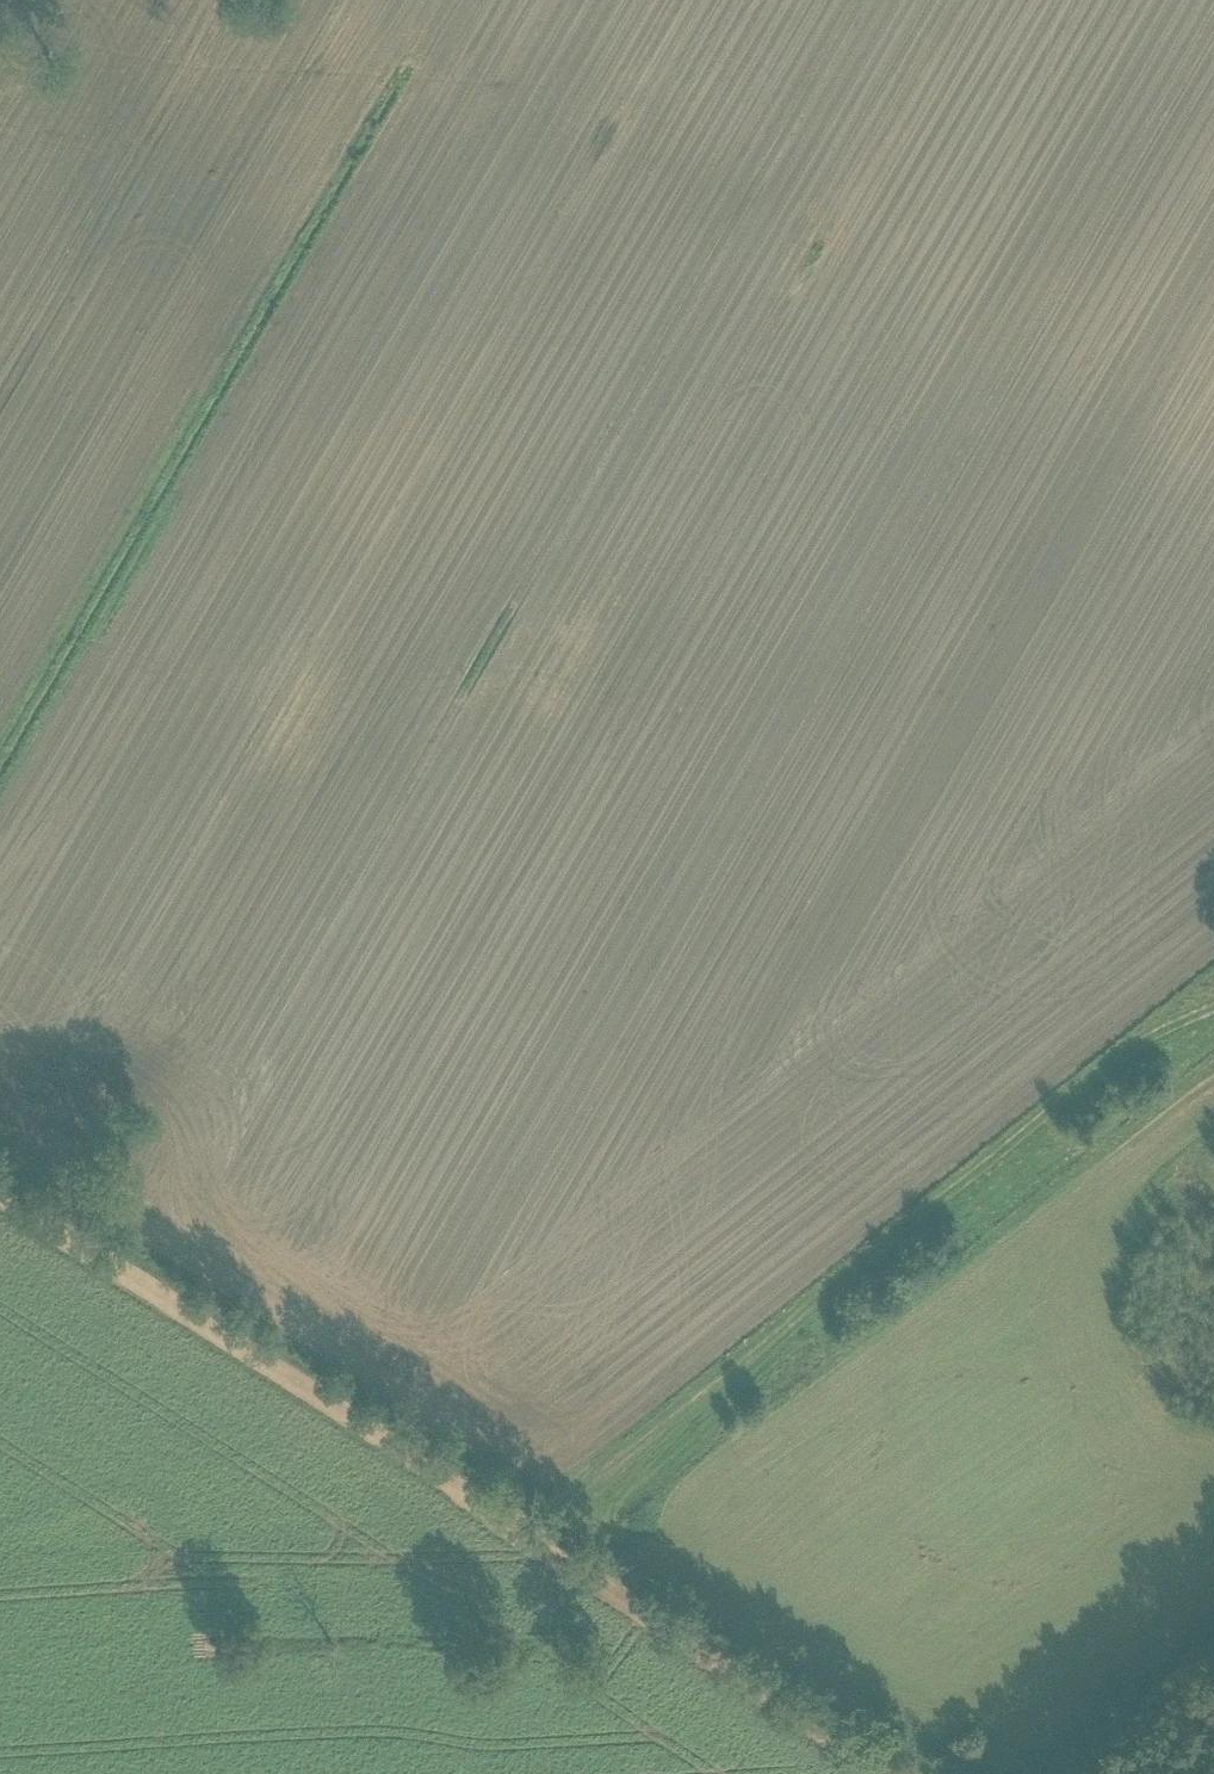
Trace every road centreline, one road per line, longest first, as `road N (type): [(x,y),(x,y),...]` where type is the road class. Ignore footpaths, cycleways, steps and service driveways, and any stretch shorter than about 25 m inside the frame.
road 1 (track): [(885,1773),(0,1200)]
road 2 (track): [(1213,980),(517,1530)]

